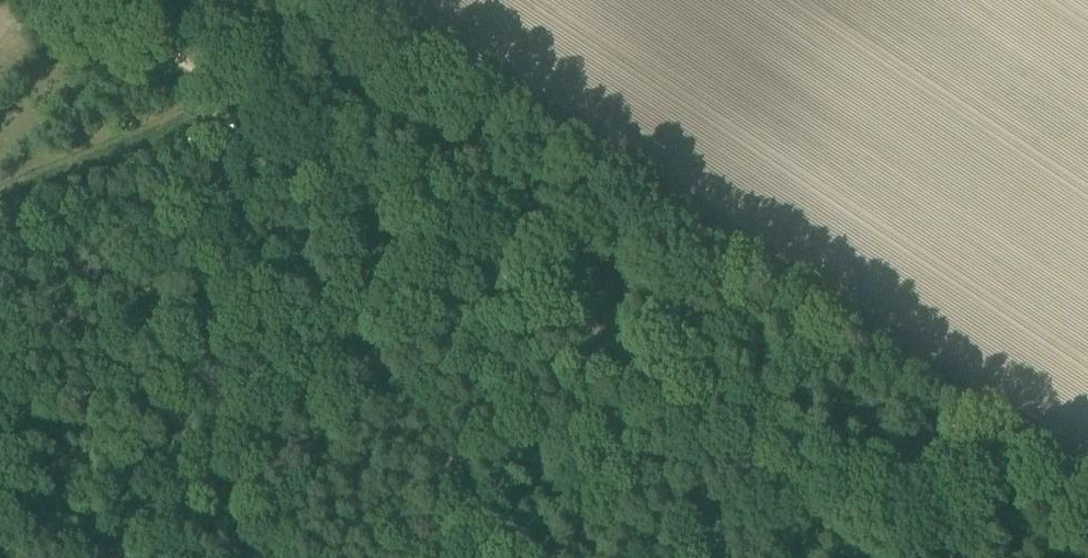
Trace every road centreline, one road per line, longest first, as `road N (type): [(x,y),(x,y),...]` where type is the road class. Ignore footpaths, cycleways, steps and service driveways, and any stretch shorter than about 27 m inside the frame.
road 1 (track): [(87,0),(935,557)]
road 2 (track): [(284,0),(1087,529)]

